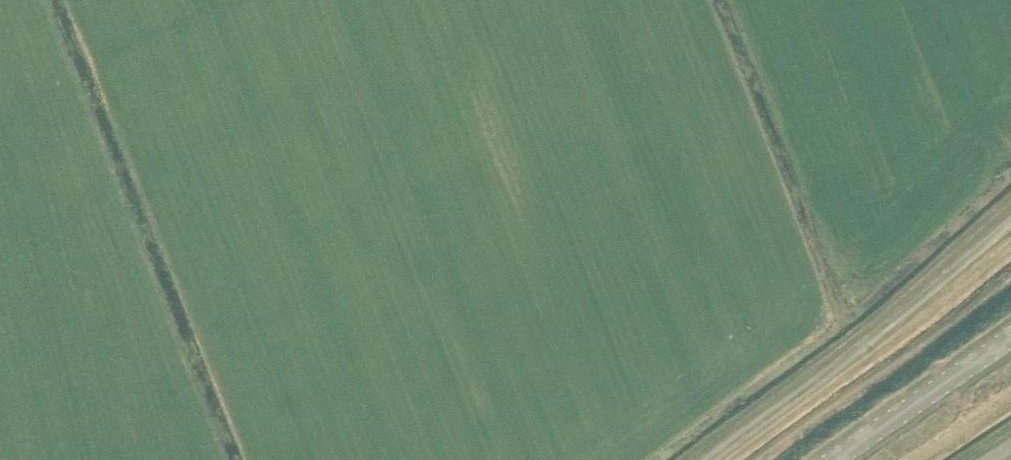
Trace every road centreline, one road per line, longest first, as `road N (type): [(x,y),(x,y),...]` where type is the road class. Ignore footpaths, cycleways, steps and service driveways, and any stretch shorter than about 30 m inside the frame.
road 1 (tertiary): [(834,459),(1010,337)]

